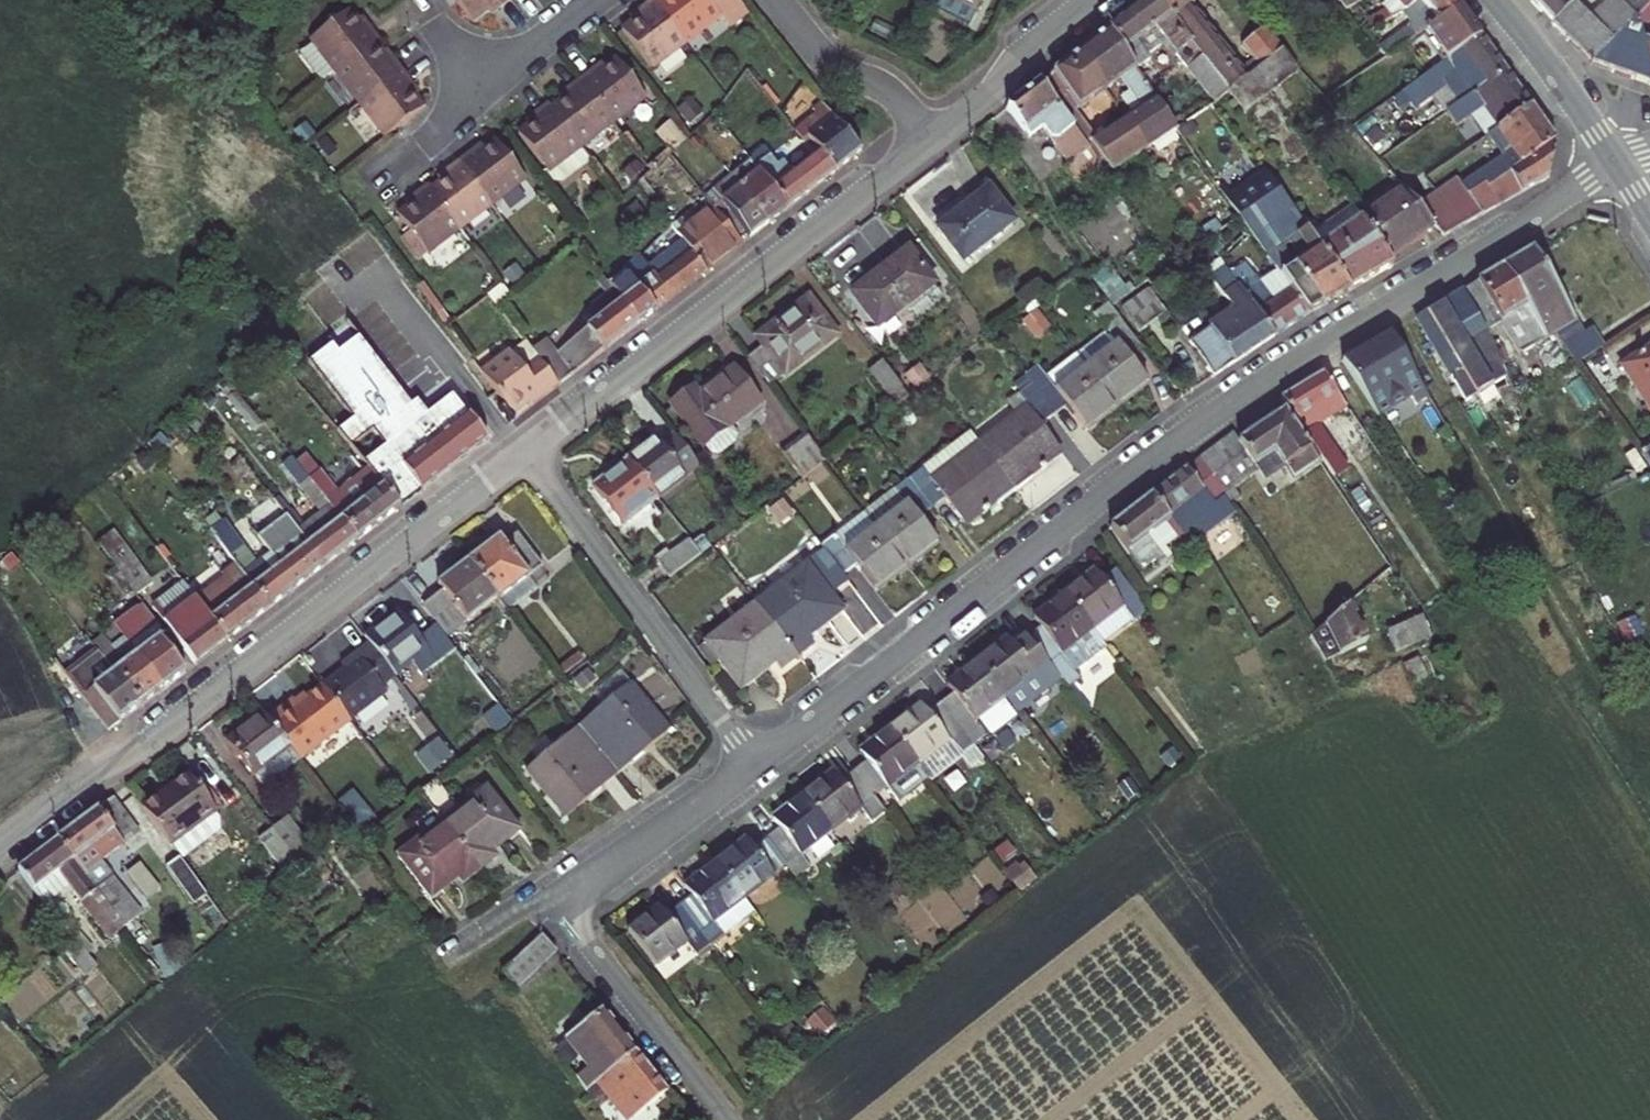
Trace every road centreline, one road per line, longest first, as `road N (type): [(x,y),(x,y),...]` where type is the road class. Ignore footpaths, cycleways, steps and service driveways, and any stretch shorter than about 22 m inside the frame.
road 1 (residential): [(1617,165),(1173,444),(755,766)]
road 2 (residential): [(0,845),(161,733),(524,453)]
road 3 (residential): [(524,453),(930,144)]
road 4 (residential): [(524,453),(755,766)]
road 5 (residential): [(728,1119),(560,905)]
road 6 (residential): [(755,766),(560,905)]
road 7 (residential): [(930,144),(986,99),(1014,60),(1090,0)]
road 8 (residential): [(779,0),(820,55),(888,94),(930,144)]
road 9 (tertiary): [(1496,0),(1617,165)]
road 10 (residential): [(492,85),(597,0)]

